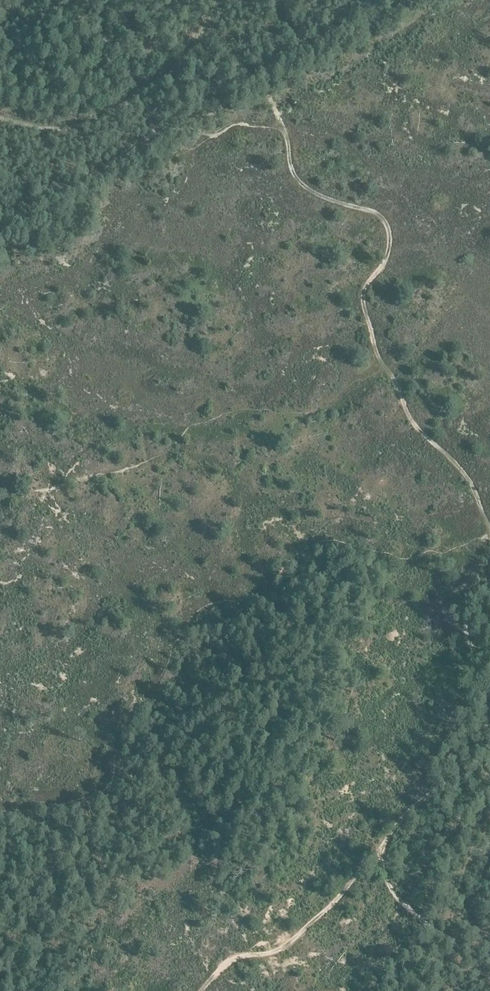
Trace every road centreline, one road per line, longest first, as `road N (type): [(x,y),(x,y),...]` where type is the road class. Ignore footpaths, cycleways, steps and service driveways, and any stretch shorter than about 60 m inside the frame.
road 1 (track): [(489,527),(464,474),(409,418),(377,356),(363,299),(390,240),(386,225),(299,183),(263,80)]
road 2 (track): [(203,990),(228,964),(292,942),(428,796),(484,750),(485,680),(464,621),(489,592)]
road 3 (track): [(392,0),(202,119),(151,134)]
road 4 (track): [(0,119),(59,130),(116,111),(180,63),(215,0)]
road 5 (track): [(375,857),(396,896),(435,930),(467,947),(489,933)]
road 6 (track): [(55,0),(118,52),(139,95)]

